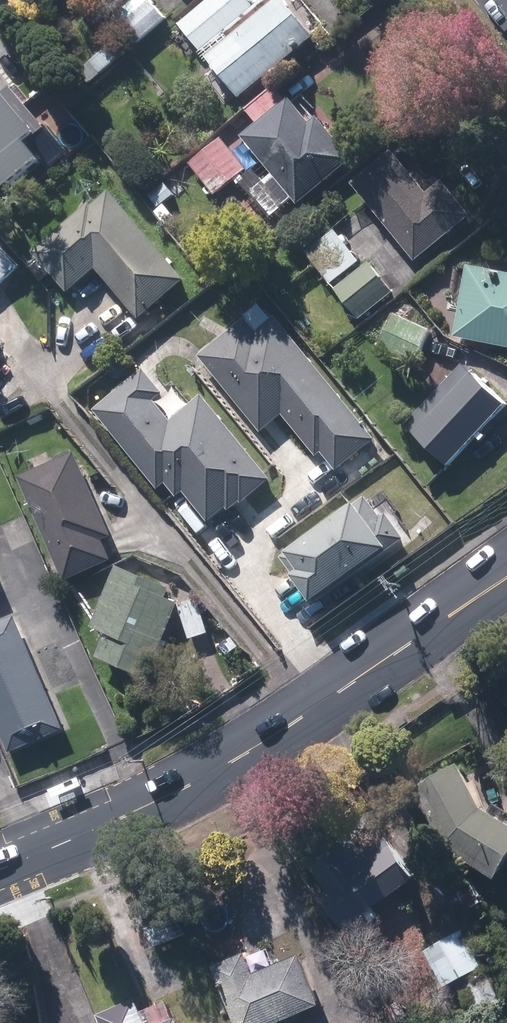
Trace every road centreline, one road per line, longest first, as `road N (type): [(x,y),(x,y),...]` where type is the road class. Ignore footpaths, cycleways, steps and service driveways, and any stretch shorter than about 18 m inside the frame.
road 1 (secondary): [(0,869),(233,763),(506,578)]

